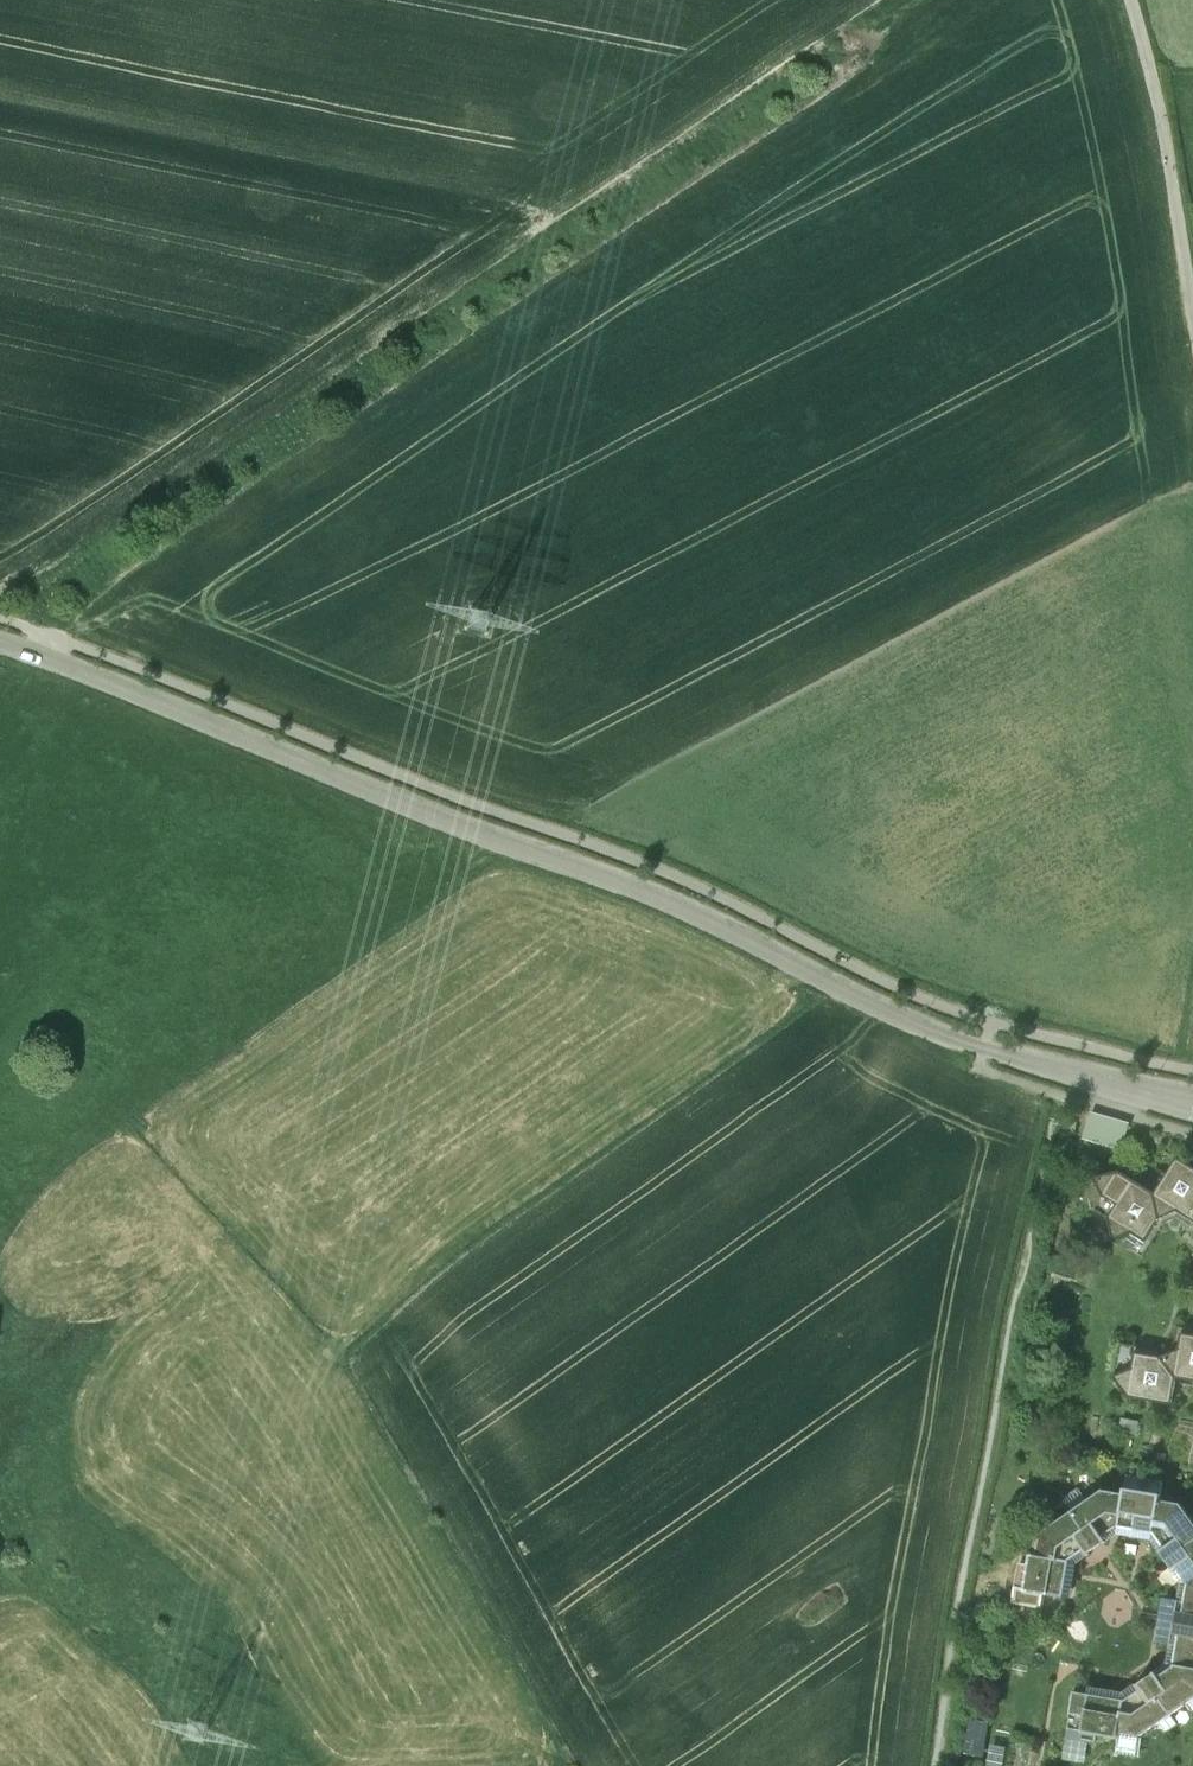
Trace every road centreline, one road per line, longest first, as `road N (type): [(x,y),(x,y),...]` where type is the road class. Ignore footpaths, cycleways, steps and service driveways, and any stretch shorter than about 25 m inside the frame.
road 1 (tertiary): [(1192,1105),(931,1031),(706,919),(0,641)]
road 2 (unclassified): [(1128,0),(1171,157),(1192,298)]

